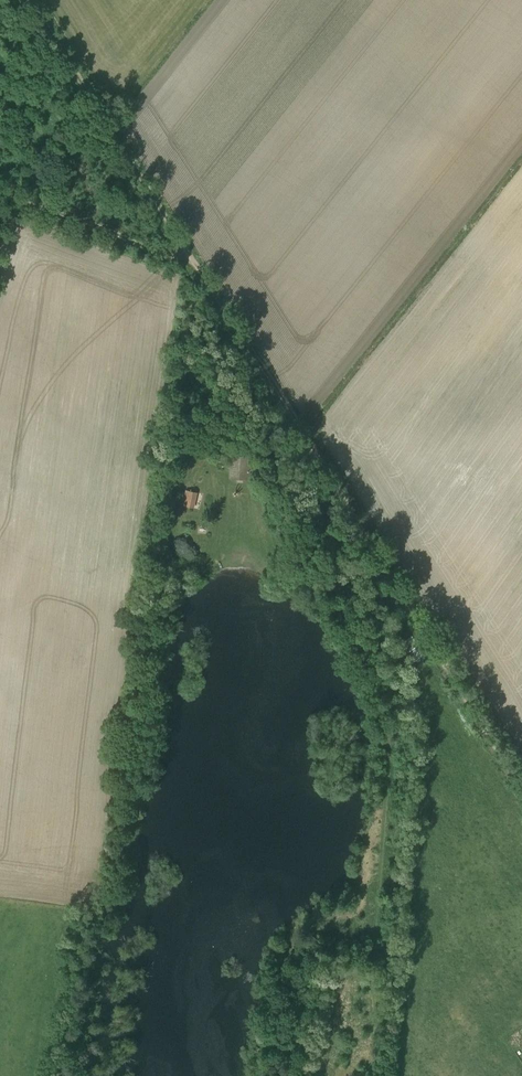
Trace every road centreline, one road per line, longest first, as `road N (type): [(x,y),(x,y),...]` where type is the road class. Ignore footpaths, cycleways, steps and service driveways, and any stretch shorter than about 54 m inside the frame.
road 1 (track): [(32,0),(521,790)]
road 2 (track): [(0,197),(165,256),(189,253)]

